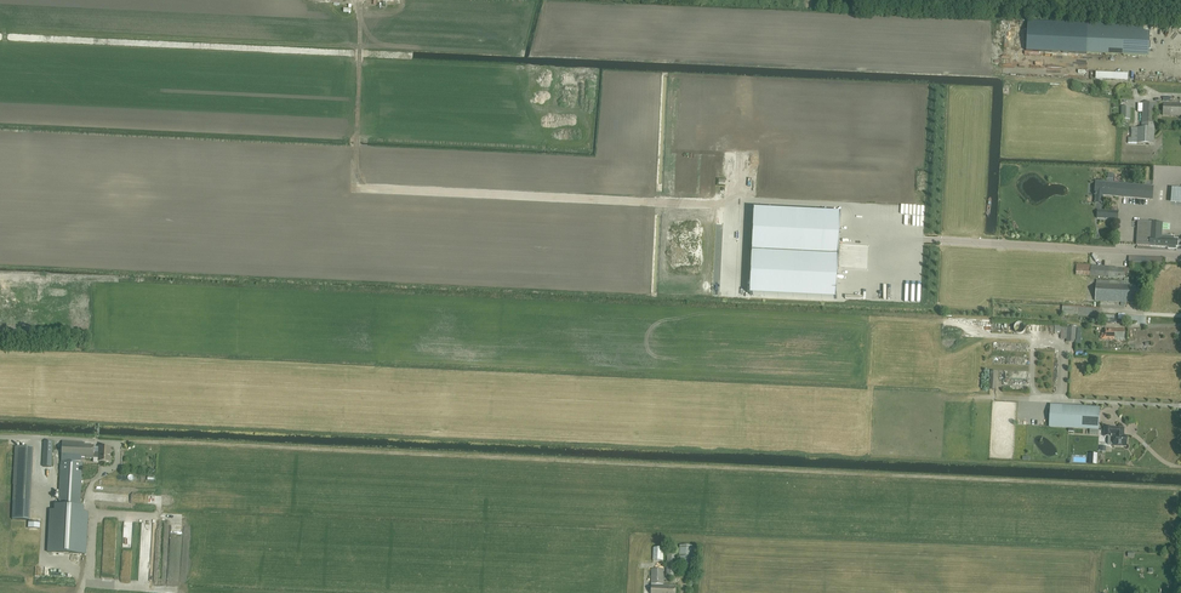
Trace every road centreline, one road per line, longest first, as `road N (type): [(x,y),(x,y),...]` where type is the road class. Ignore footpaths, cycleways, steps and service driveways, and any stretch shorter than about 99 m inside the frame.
road 1 (track): [(1180,489),(119,441)]
road 2 (track): [(358,3),(360,187),(726,205)]

